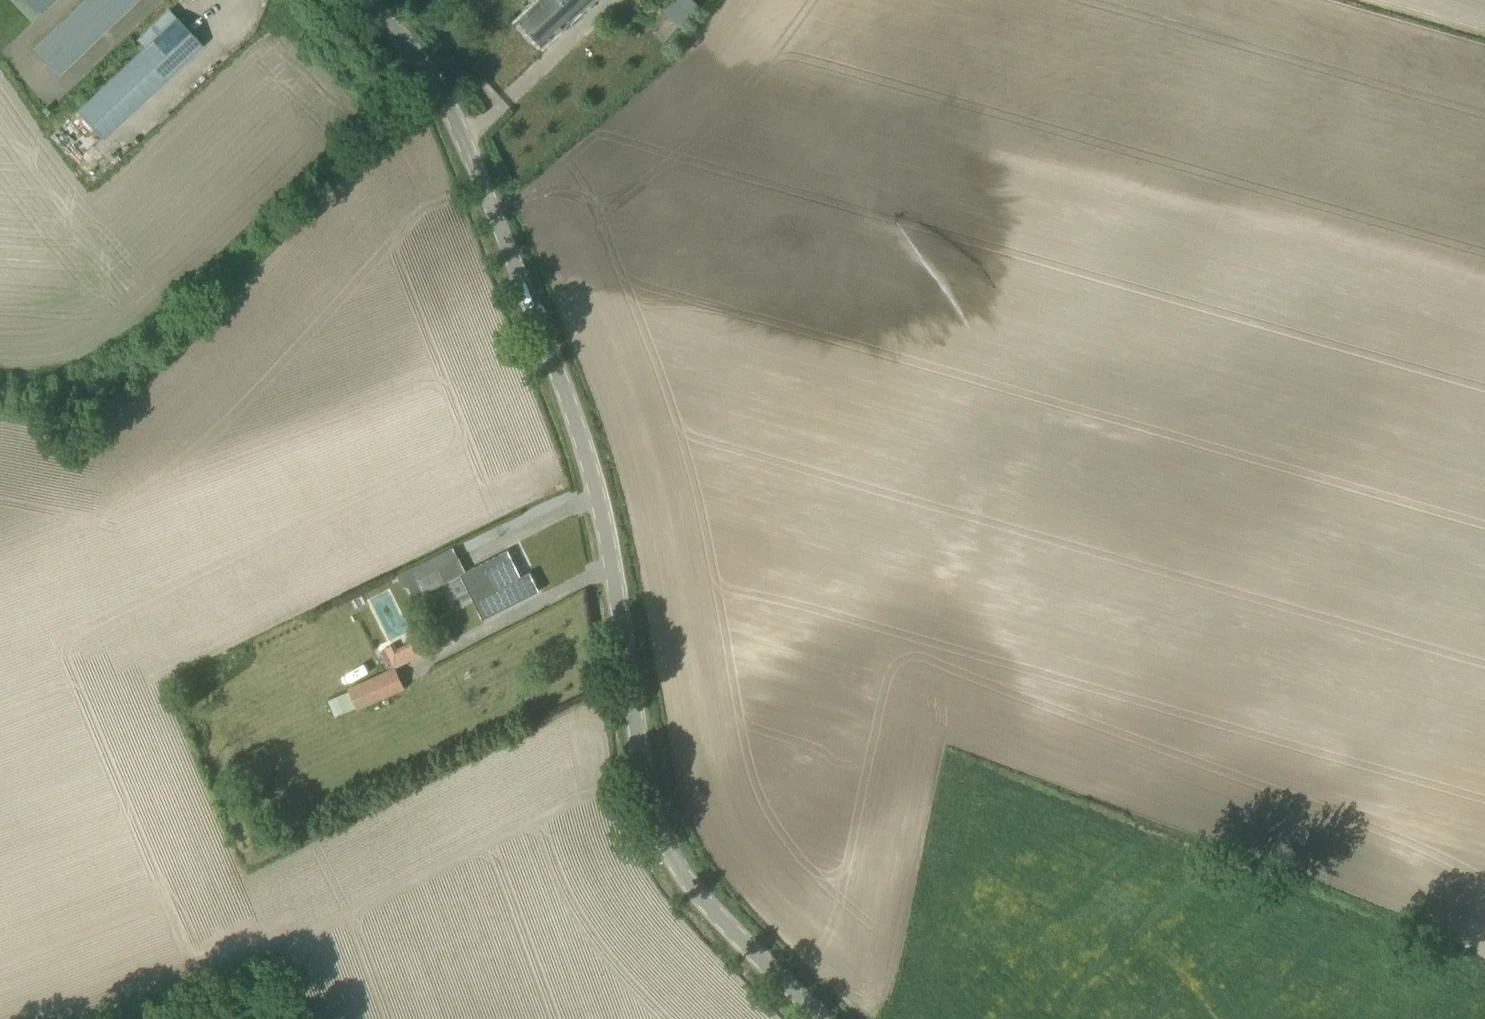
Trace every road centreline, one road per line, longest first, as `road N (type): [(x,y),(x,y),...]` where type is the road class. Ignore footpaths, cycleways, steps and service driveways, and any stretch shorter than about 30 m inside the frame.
road 1 (unclassified): [(820,1018),(683,887),(643,807),(606,549),(498,225),(416,60),(370,0)]

